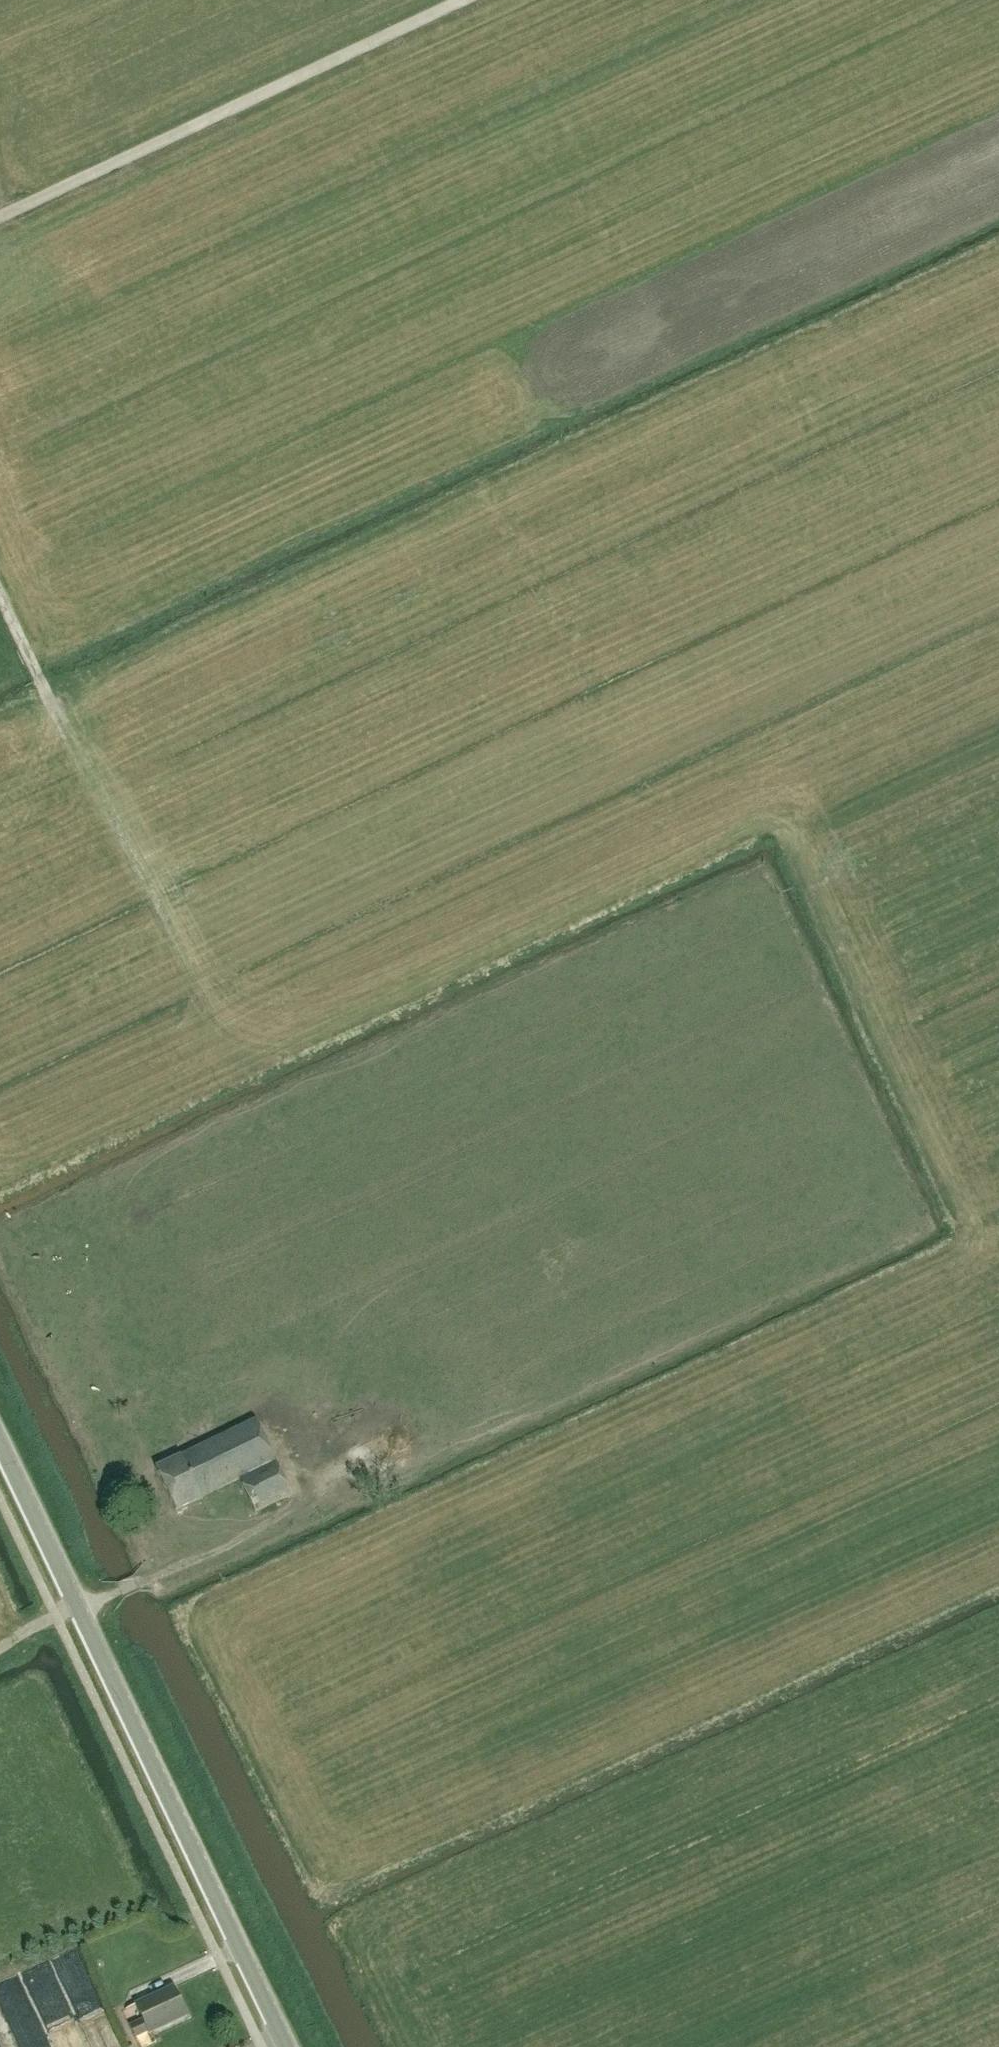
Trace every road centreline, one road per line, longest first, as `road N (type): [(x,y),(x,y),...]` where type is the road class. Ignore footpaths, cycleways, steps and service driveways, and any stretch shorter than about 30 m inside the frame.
road 1 (unclassified): [(287,2046),(0,1443)]
road 2 (track): [(458,0),(0,214)]

